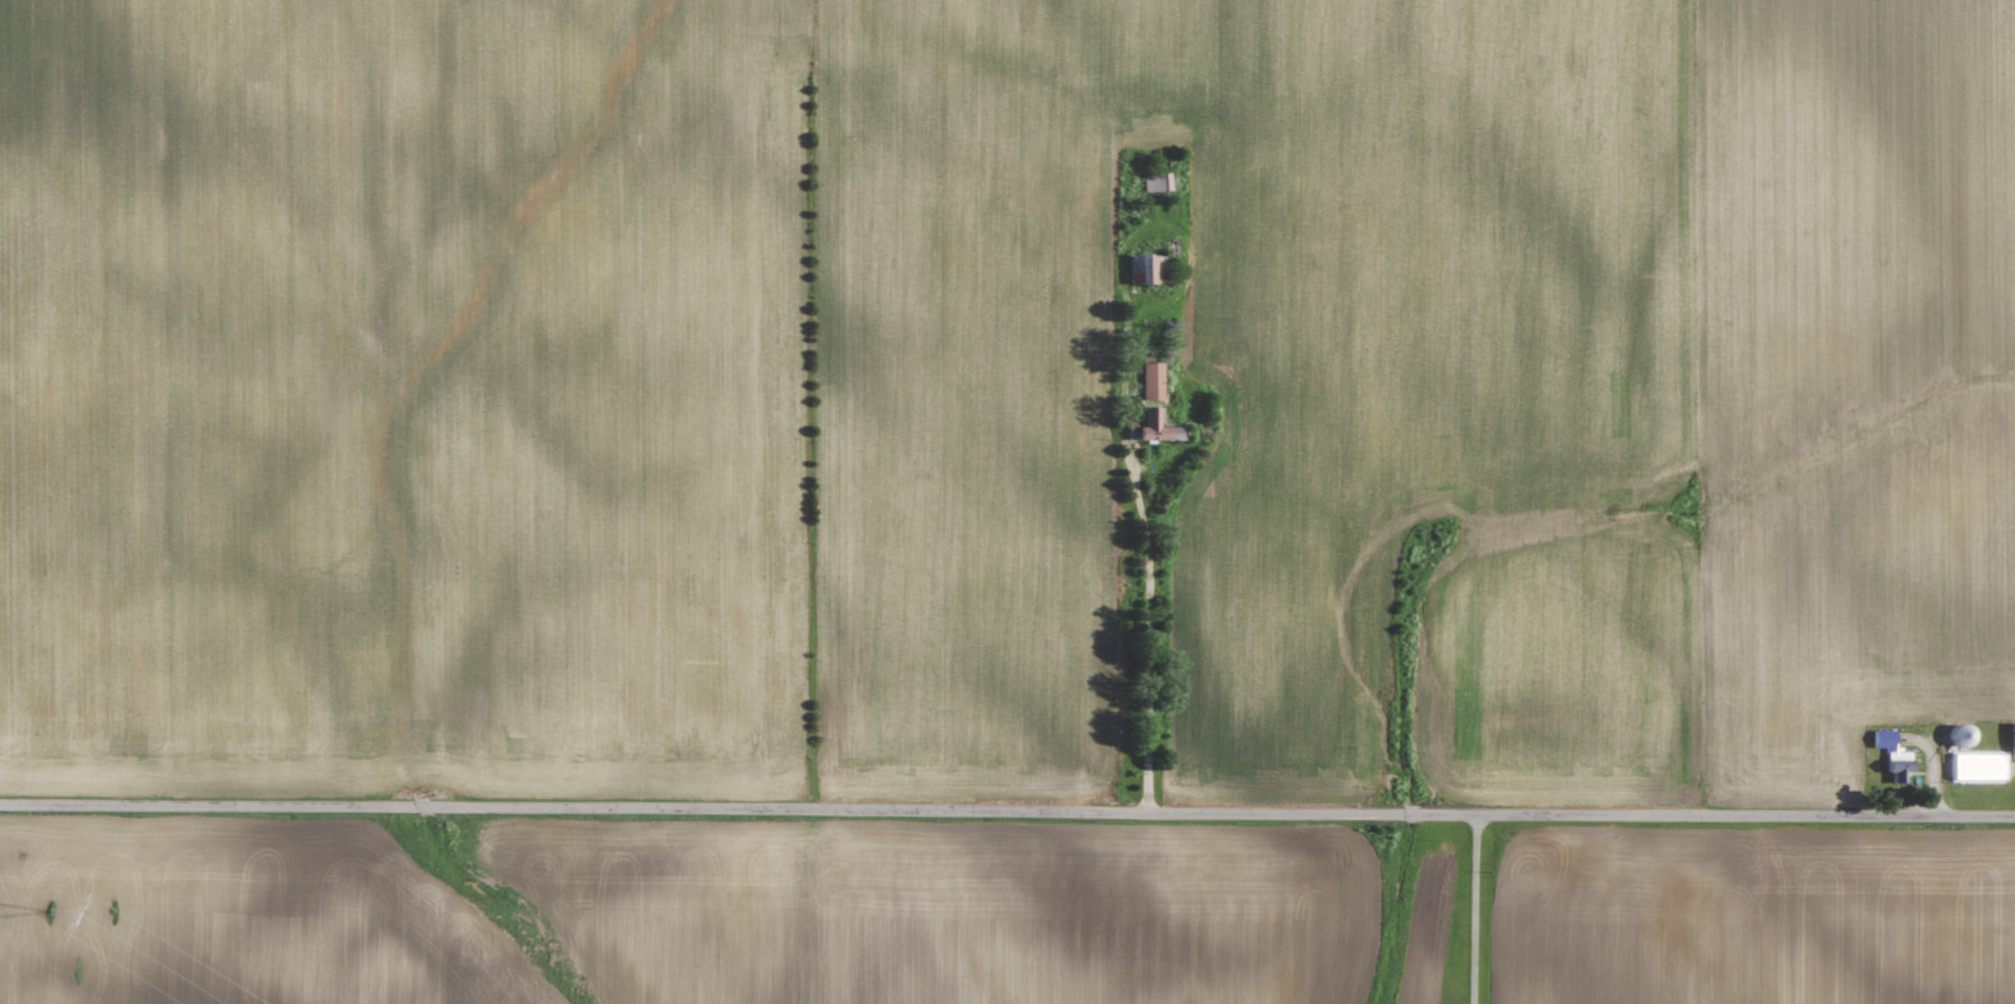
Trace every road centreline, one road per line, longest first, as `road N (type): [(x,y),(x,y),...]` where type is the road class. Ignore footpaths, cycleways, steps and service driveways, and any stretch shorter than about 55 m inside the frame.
road 1 (residential): [(2014,816),(0,805)]

